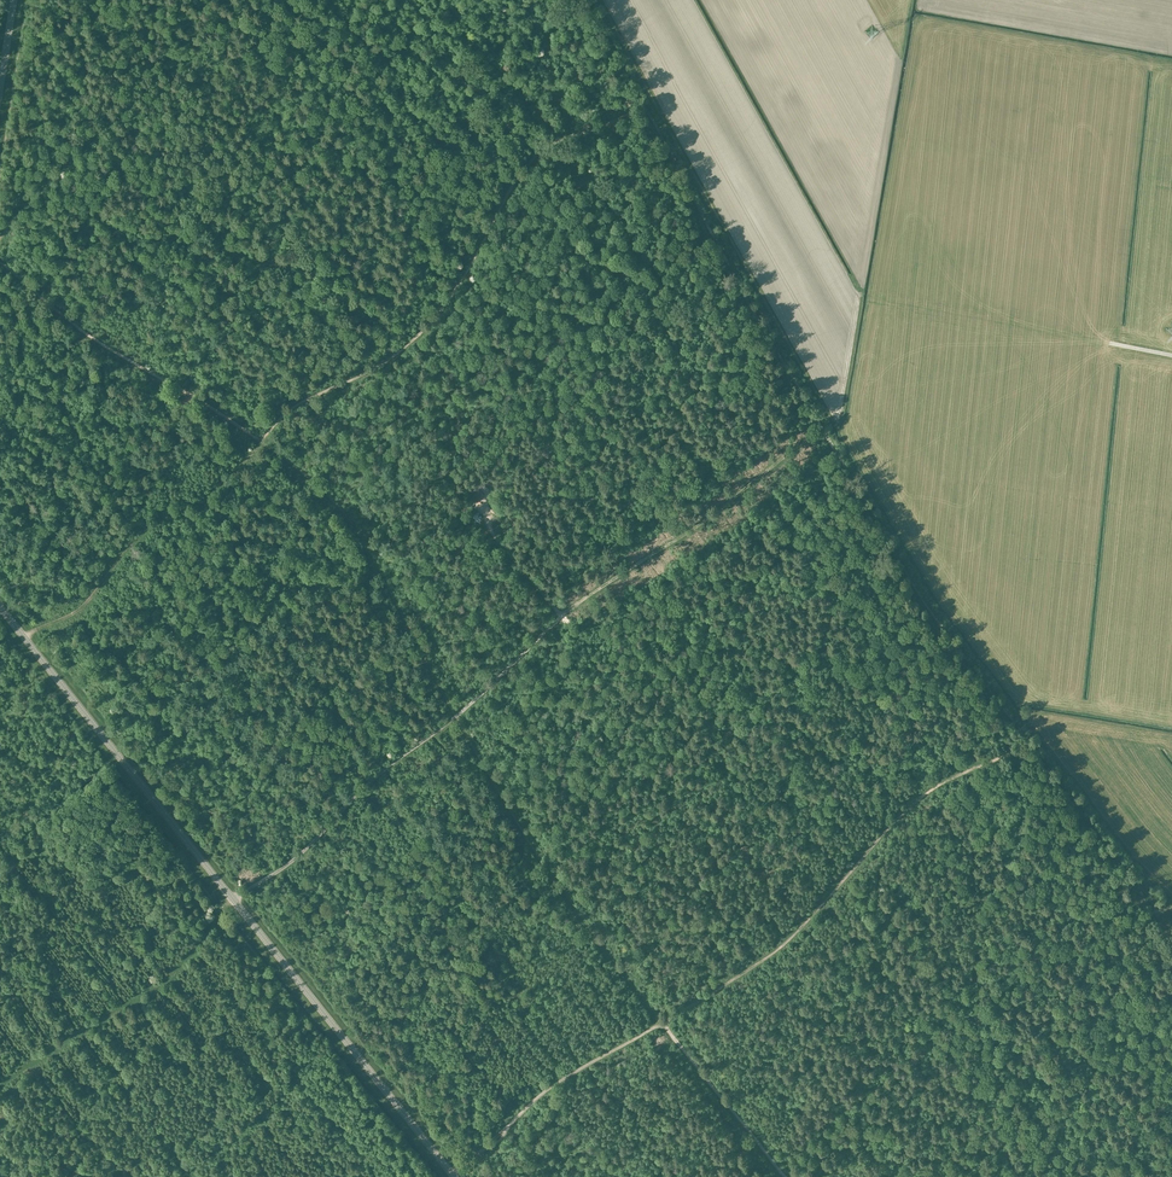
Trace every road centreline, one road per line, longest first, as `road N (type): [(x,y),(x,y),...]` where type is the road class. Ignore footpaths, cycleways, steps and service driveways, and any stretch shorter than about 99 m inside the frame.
road 1 (track): [(0,263),(108,349),(260,442),(294,406),(379,366),(416,338),(452,295),(536,155),(644,103),(915,591),(1029,743)]
road 2 (track): [(24,637),(81,607),(142,533),(212,490),(260,442),(348,519),(515,818),(661,1024)]
road 3 (track): [(0,1087),(165,980),(220,910),(300,854),(368,782),(466,708),(556,623),(480,503)]
road 4 (tertiary): [(454,1176),(0,607)]
road 5 (track): [(661,1024),(785,943),(924,795),(1029,743)]
road 6 (track): [(0,238),(223,0)]
road 7 (track): [(558,618),(721,509),(822,428)]
road 8 (track): [(452,1174),(557,1082),(661,1024)]
road 9 (track): [(1029,743),(1135,882),(1171,911)]
road 10 (track): [(784,1176),(661,1024)]

